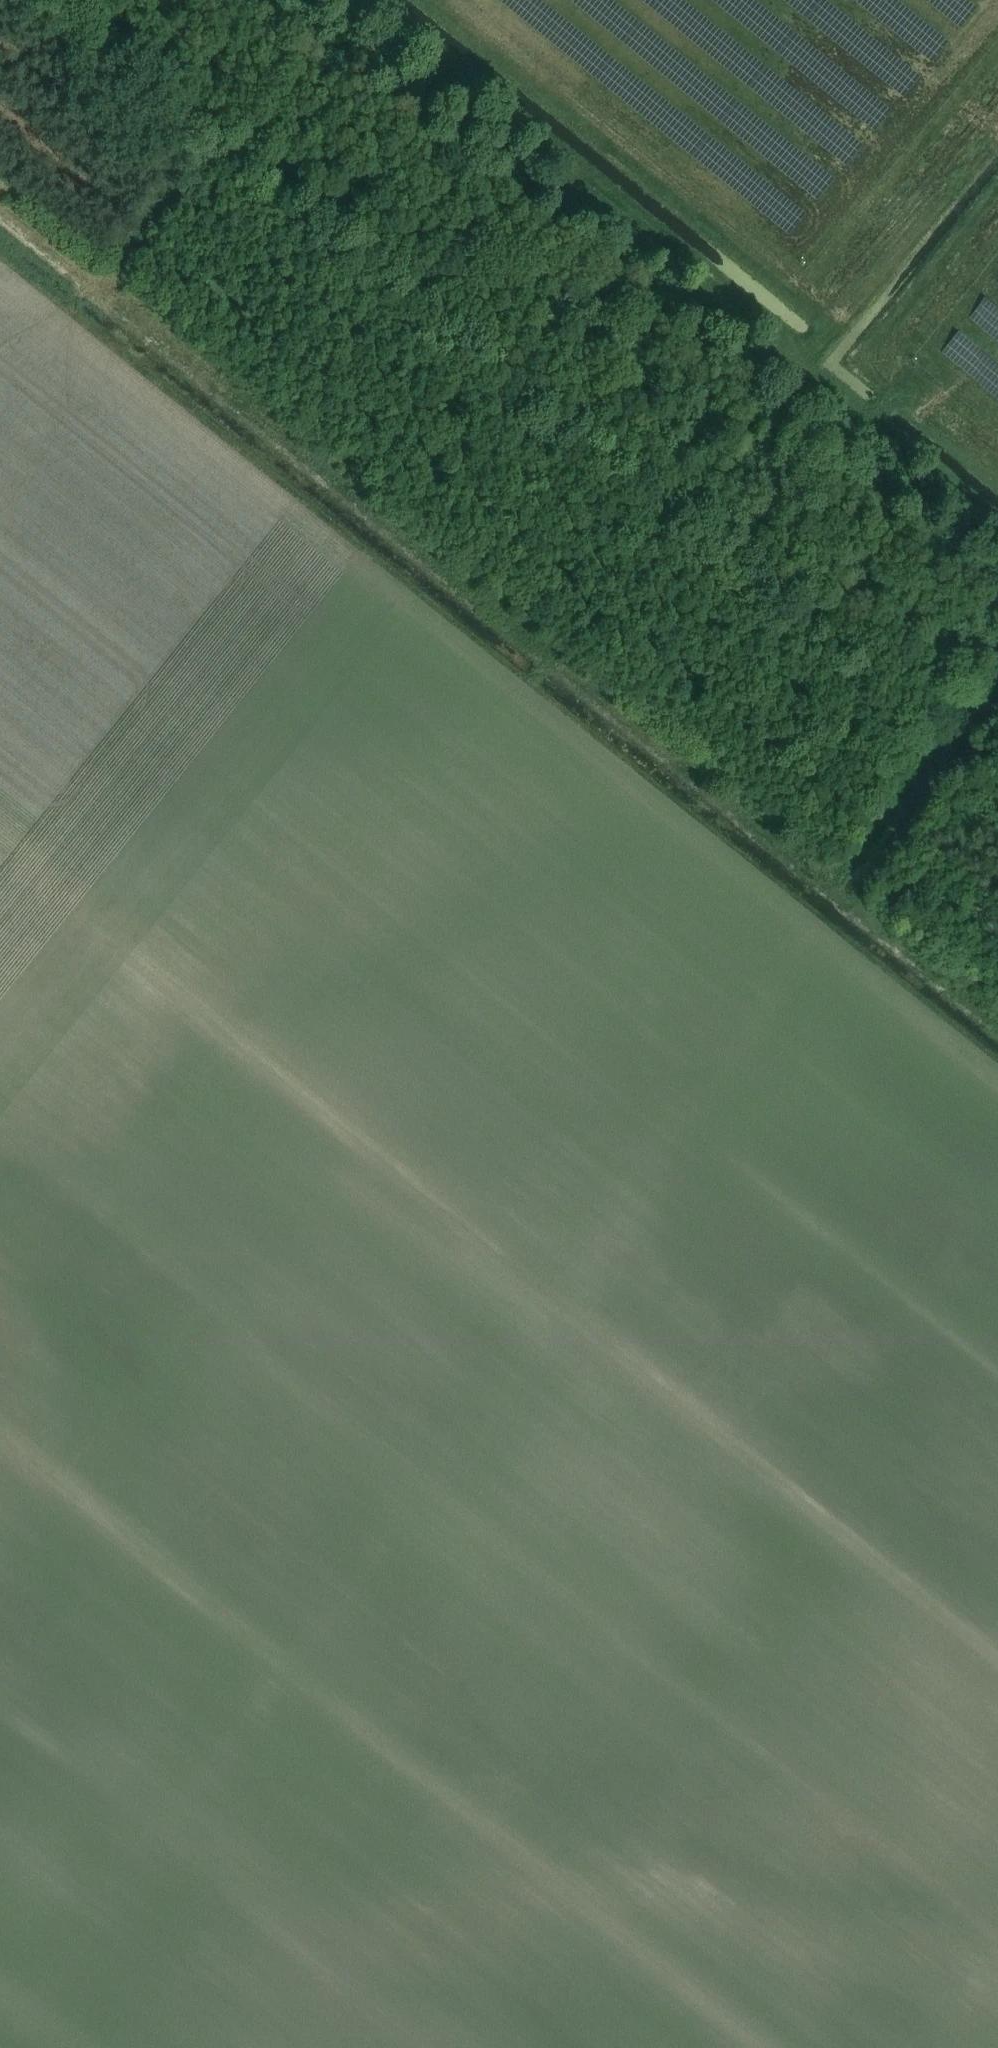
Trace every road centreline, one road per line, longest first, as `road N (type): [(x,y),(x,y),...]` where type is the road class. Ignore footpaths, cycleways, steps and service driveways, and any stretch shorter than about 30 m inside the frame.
road 1 (track): [(25,0),(930,726),(980,659),(997,674)]

